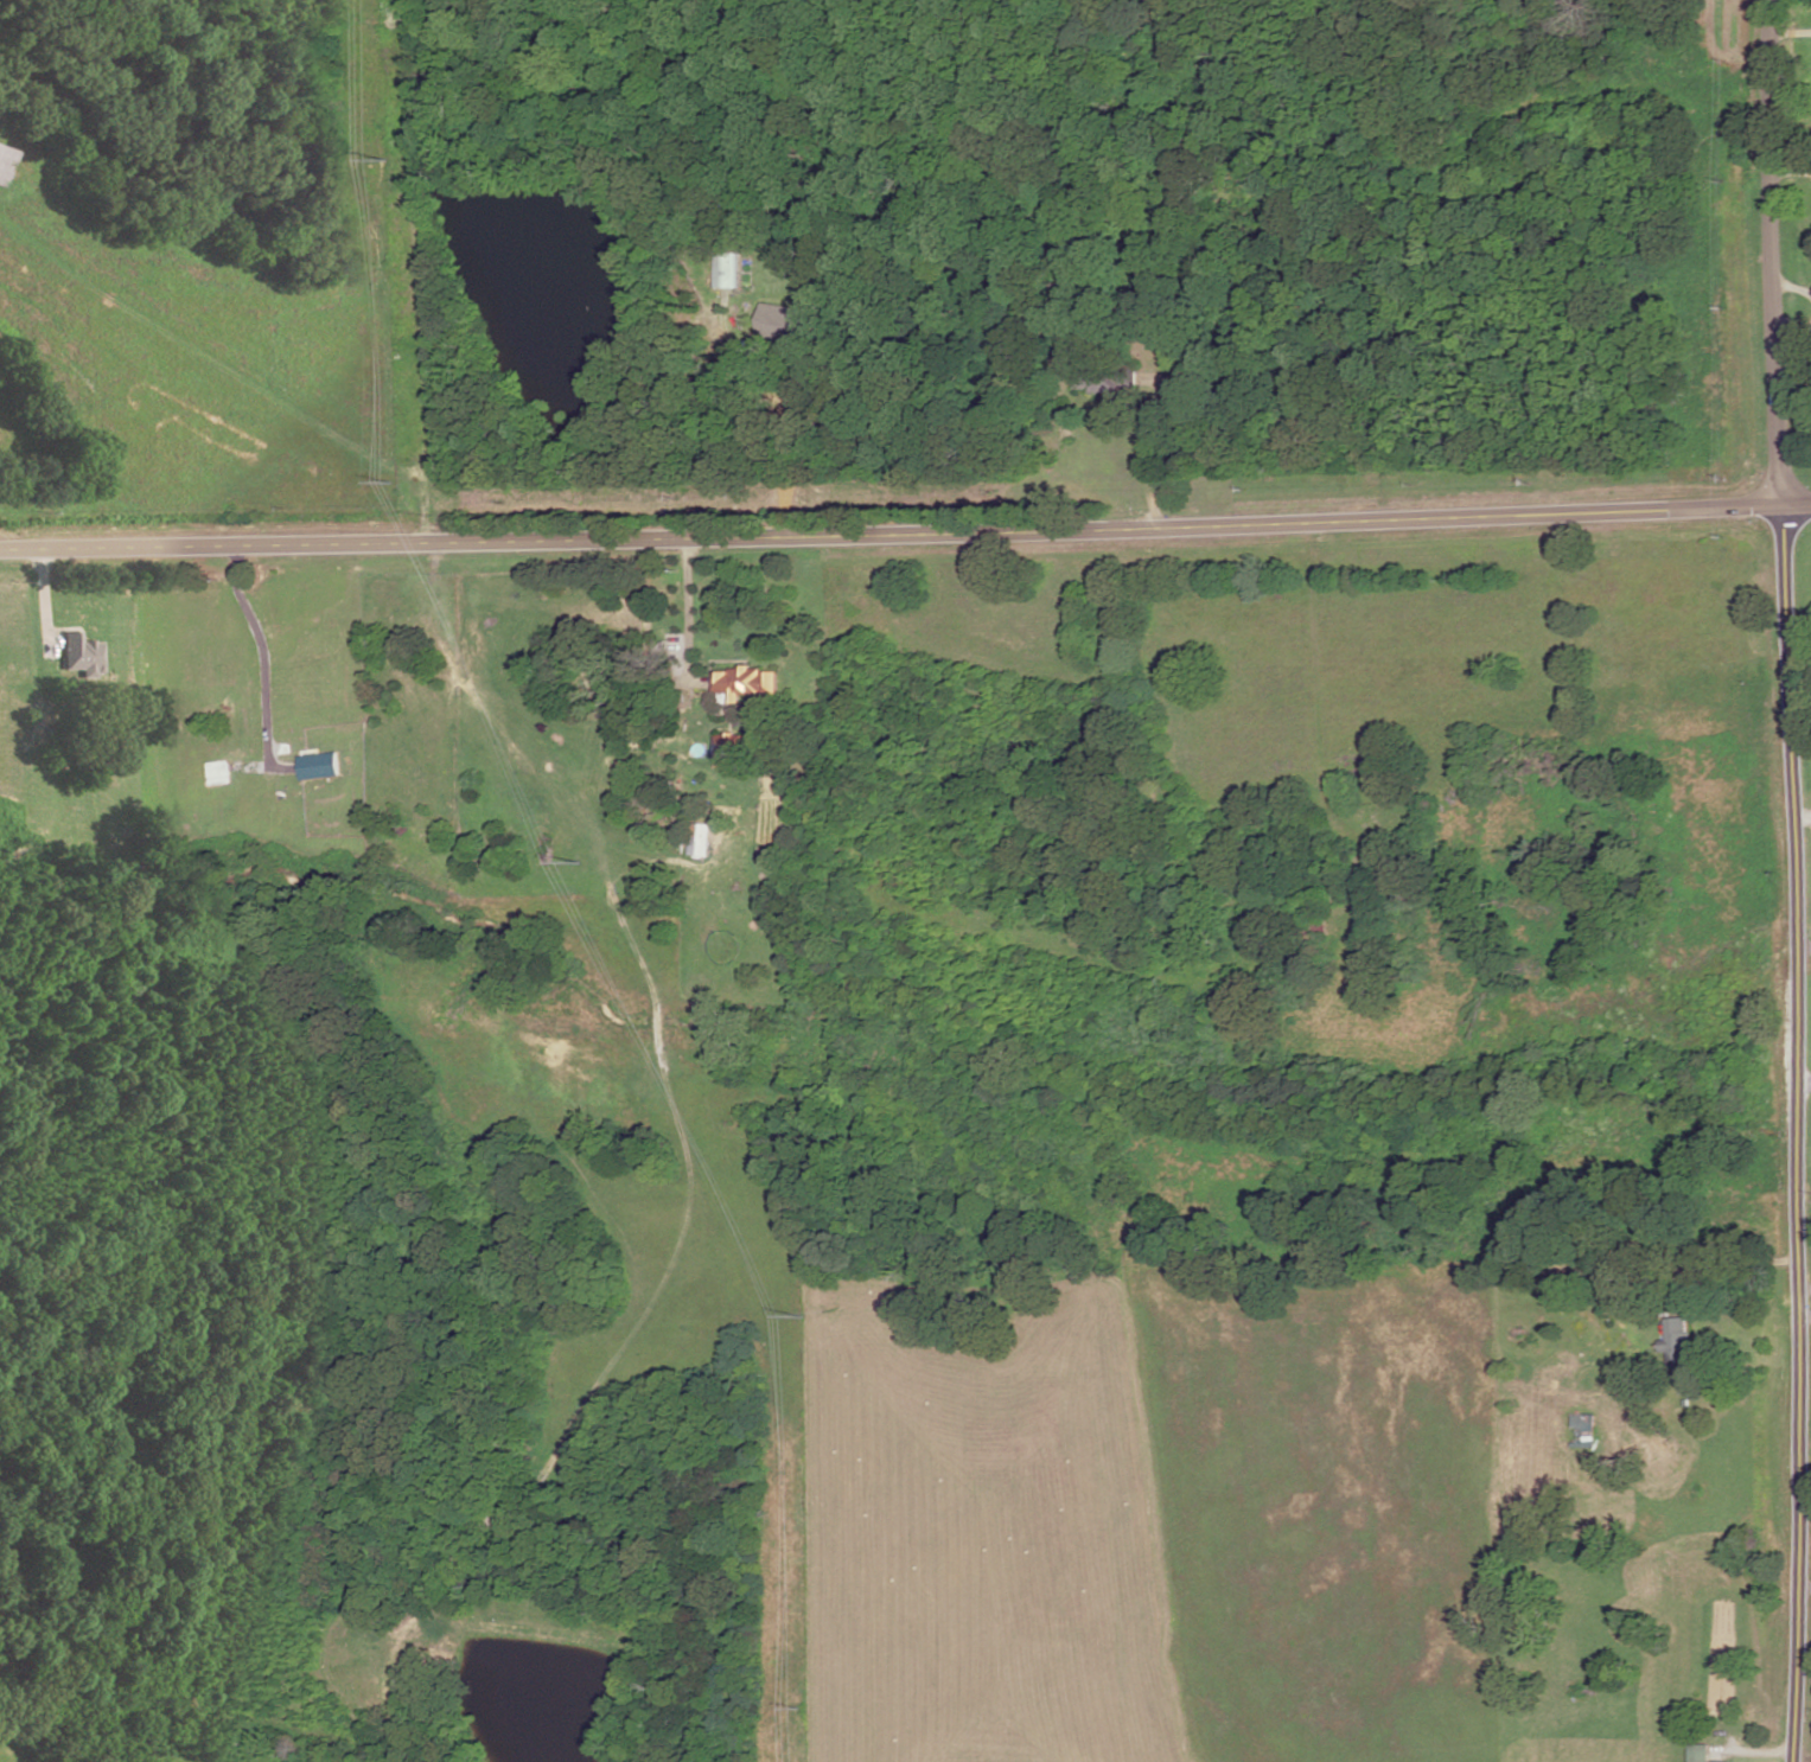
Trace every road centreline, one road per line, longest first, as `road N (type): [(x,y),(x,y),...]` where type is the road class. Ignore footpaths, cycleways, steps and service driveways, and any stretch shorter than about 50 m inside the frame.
road 1 (tertiary): [(0,549),(1124,530),(1810,503)]
road 2 (tertiary): [(1794,1761),(1798,951),(1780,504)]
road 3 (secondary): [(1780,504),(1768,0)]

